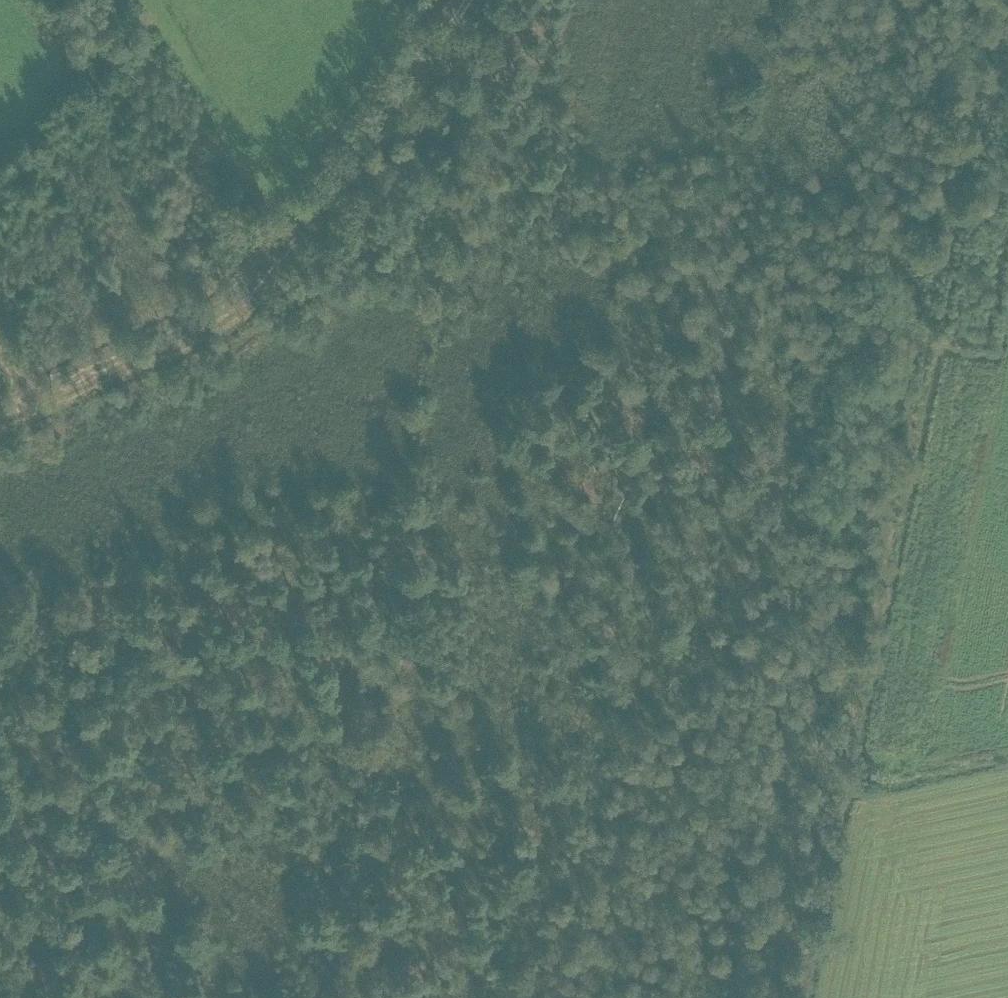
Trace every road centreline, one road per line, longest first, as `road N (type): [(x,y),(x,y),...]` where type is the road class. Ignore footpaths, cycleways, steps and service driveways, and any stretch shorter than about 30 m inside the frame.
road 1 (track): [(0,409),(250,293),(460,11)]

